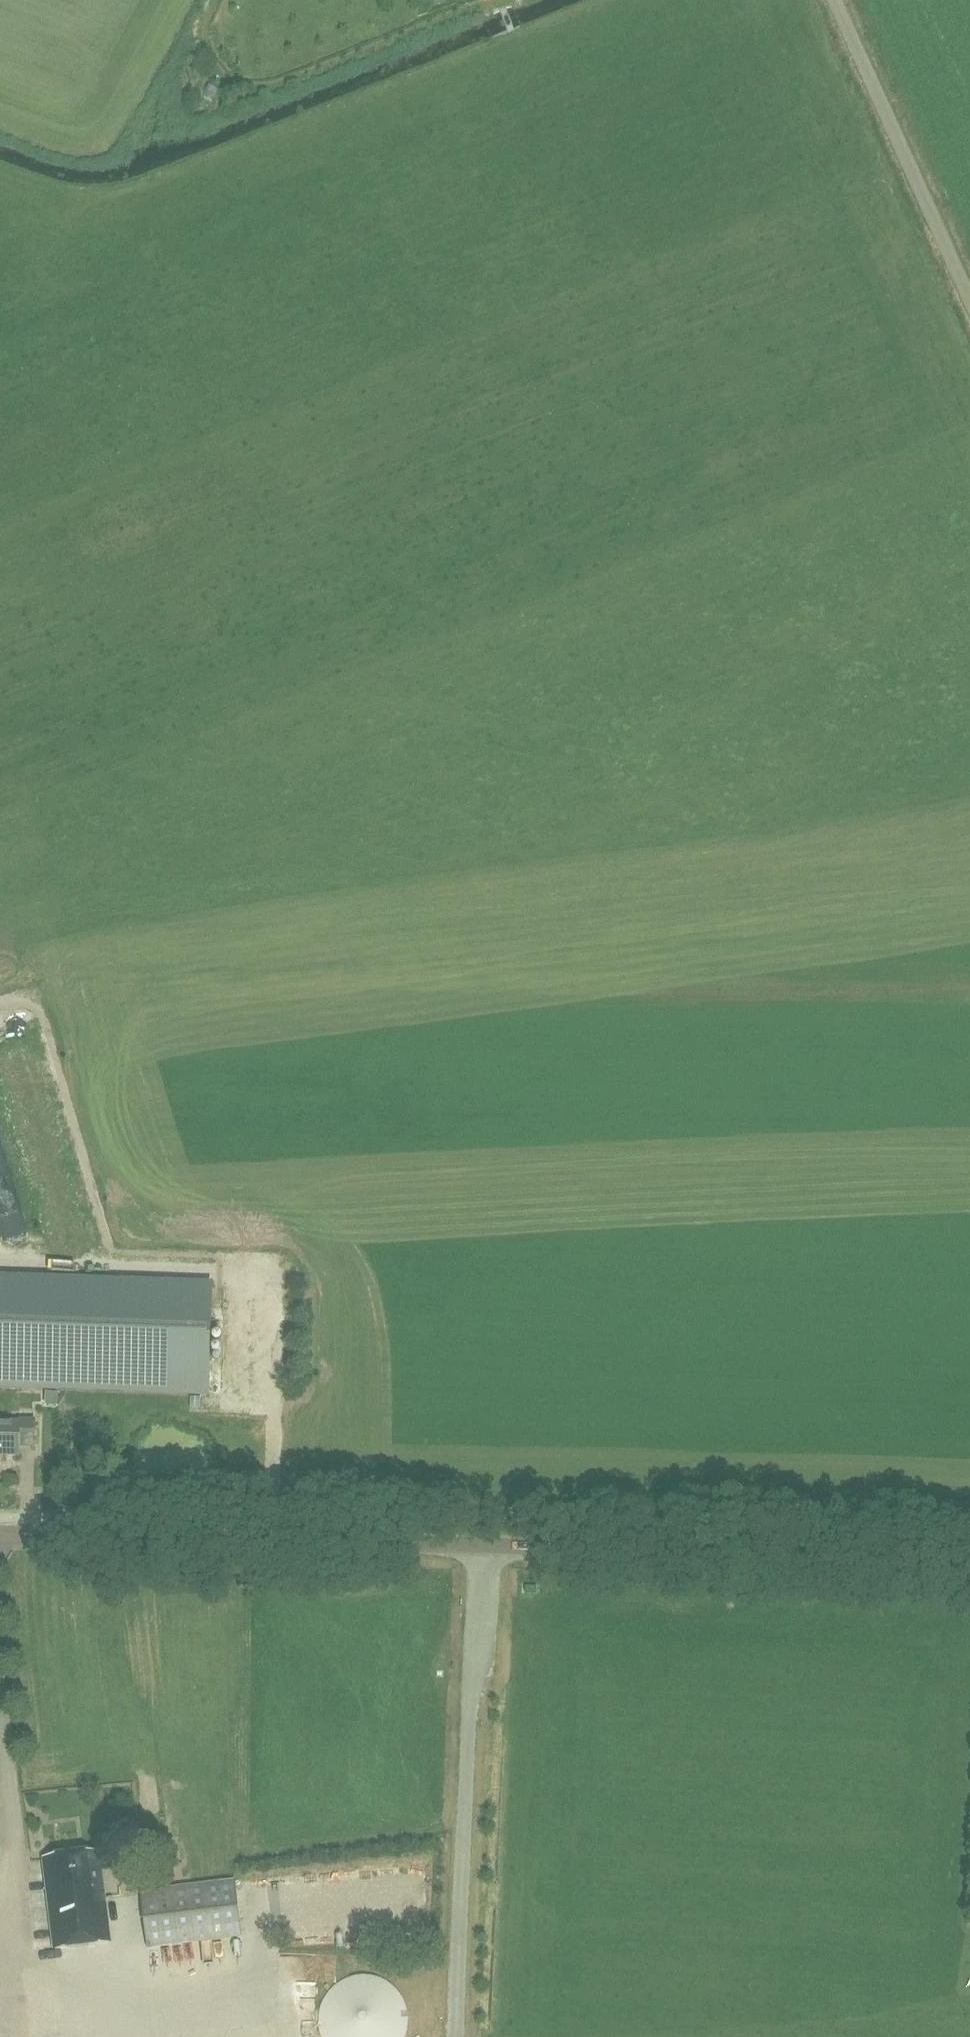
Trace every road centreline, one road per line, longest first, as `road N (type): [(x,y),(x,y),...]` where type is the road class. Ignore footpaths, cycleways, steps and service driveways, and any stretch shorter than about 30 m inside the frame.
road 1 (tertiary): [(969,1544),(0,1535)]
road 2 (unclassified): [(969,308),(830,0)]

